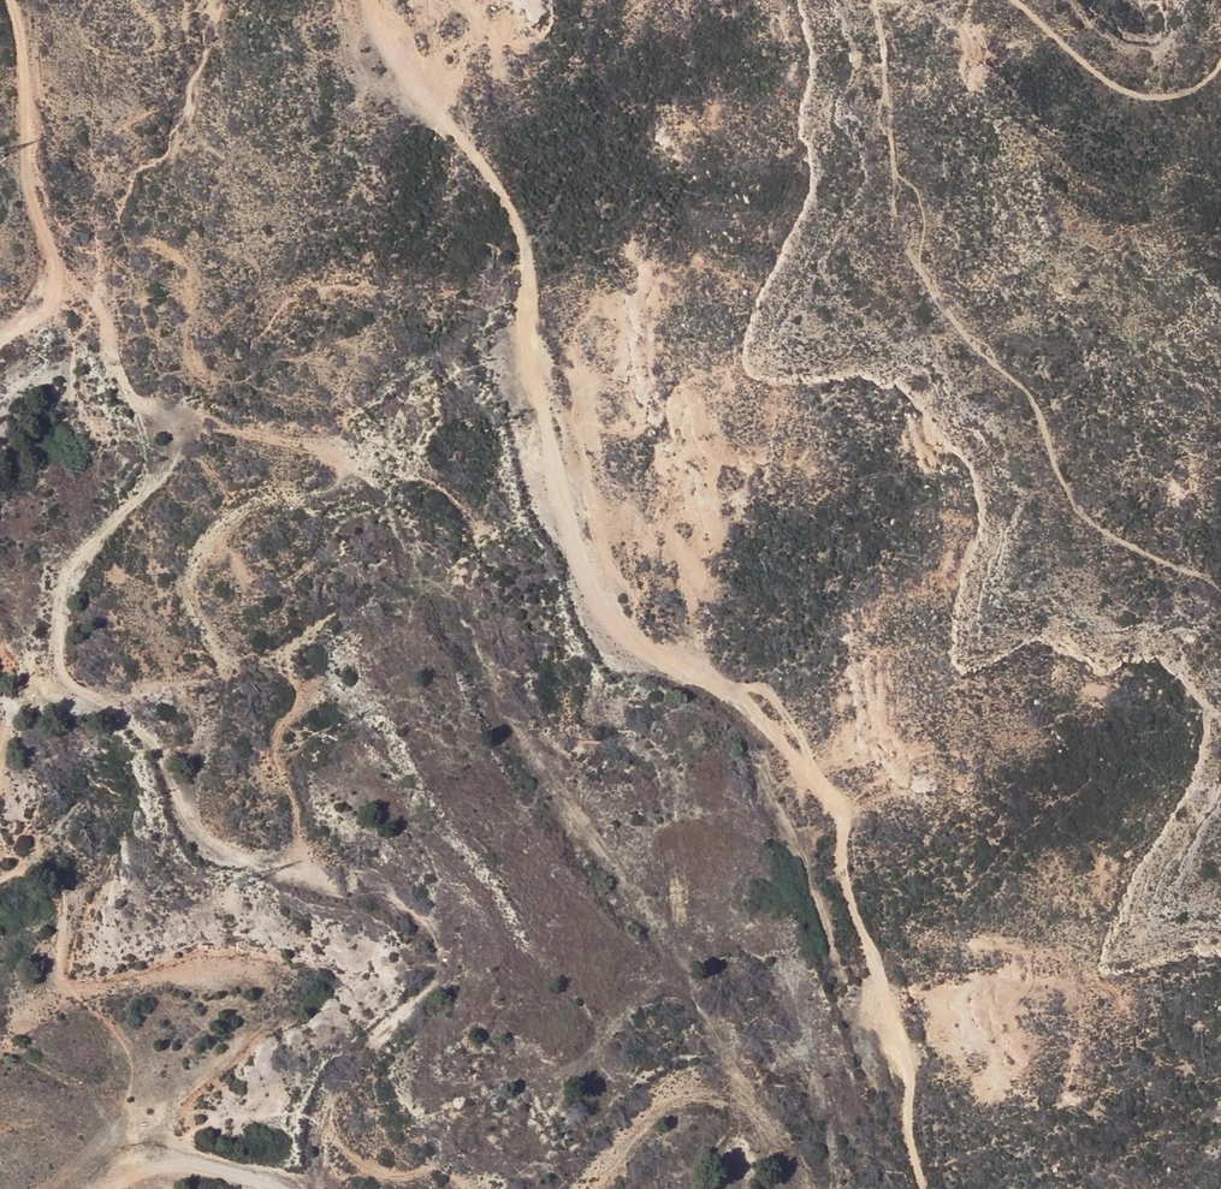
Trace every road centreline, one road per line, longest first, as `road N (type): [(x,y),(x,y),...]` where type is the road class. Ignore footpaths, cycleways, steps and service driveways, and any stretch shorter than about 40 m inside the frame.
road 1 (track): [(416,84),(506,194),(523,240),(529,344),(559,489),(596,604),(652,653),(728,689),(835,802),(840,869),(908,1071),(908,1132),(922,1188)]
road 2 (track): [(0,327),(41,299),(55,268),(28,175),(12,0)]
road 3 (track): [(279,1188),(203,1168),(163,1168),(110,1188)]

